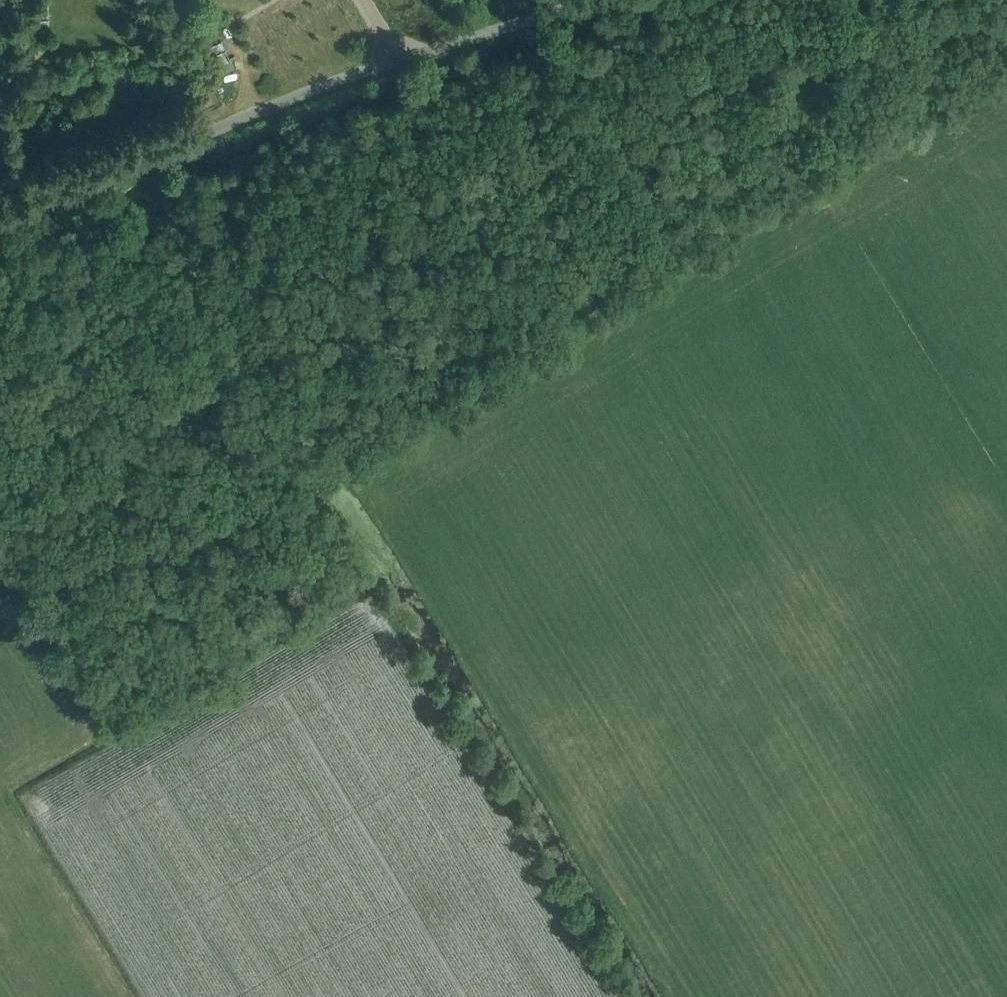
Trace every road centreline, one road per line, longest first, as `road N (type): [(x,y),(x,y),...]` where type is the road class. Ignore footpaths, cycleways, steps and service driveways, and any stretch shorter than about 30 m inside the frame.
road 1 (unclassified): [(0,222),(343,81),(588,0)]

